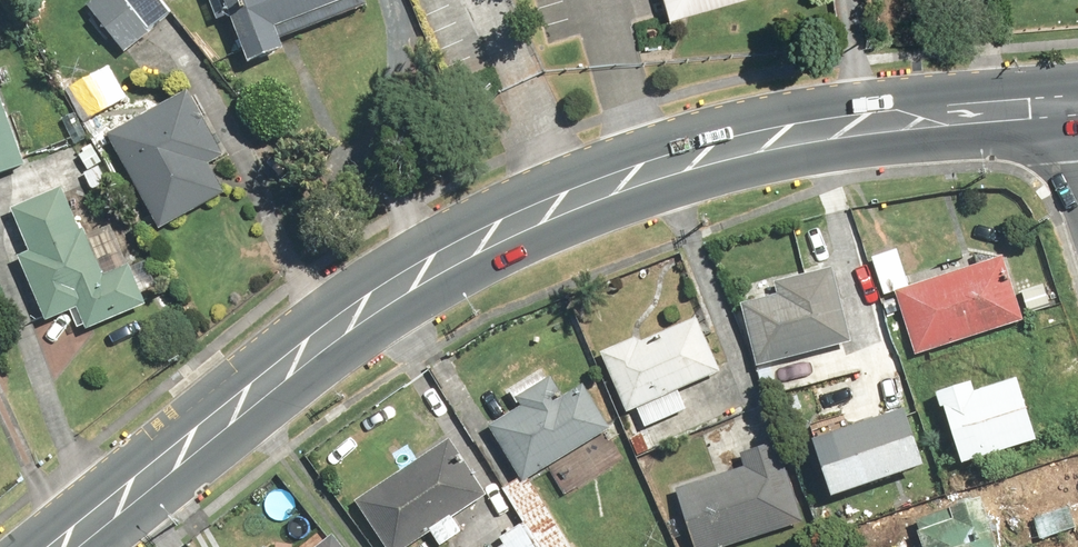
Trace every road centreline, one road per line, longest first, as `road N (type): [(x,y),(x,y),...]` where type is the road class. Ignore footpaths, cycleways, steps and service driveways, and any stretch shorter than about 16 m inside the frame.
road 1 (secondary): [(67,546),(378,298),(449,252),(550,209),(785,135),(1063,106)]

